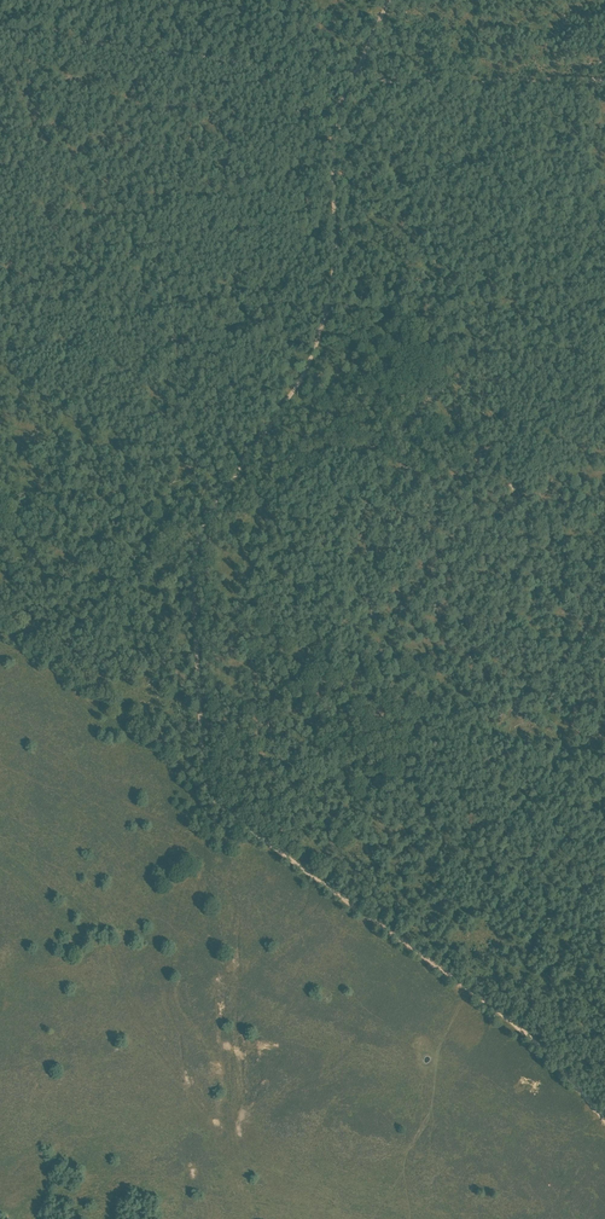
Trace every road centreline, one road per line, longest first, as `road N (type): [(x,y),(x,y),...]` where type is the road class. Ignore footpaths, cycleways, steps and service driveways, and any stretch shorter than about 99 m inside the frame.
road 1 (track): [(604,1115),(524,1028),(232,809),(206,779),(197,547),(210,511),(302,376),(320,332),(336,243),(337,128),(356,74)]
road 2 (track): [(0,31),(356,74)]
road 3 (track): [(356,74),(604,81)]

